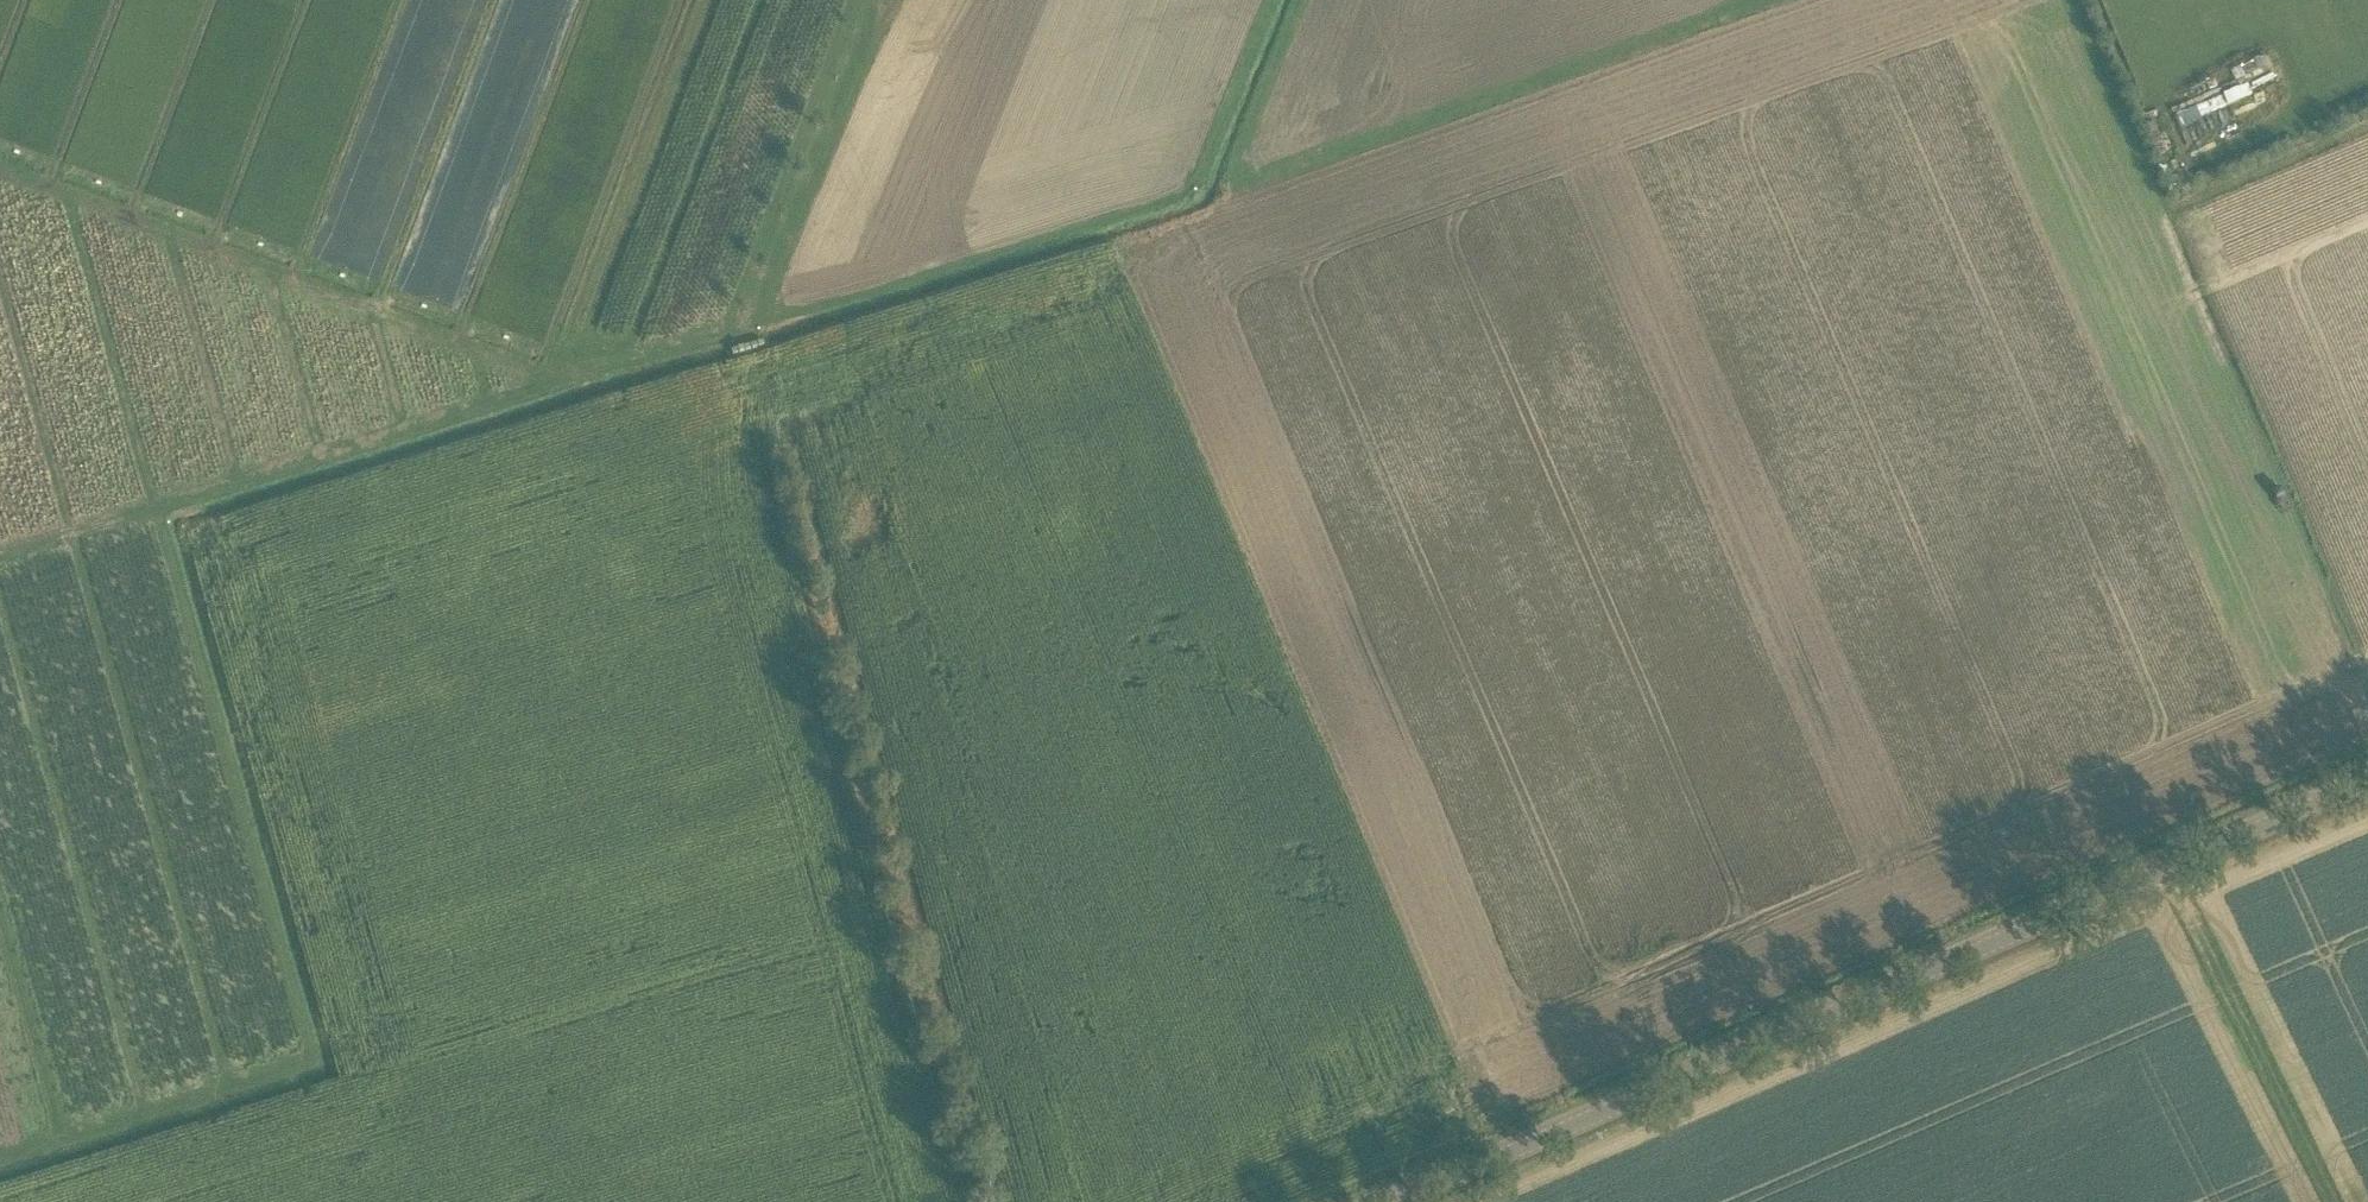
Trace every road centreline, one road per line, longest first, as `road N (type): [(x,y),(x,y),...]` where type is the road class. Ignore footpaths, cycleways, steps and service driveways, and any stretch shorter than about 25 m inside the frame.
road 1 (tertiary): [(1395,1201),(2367,776)]
road 2 (track): [(2163,865),(2327,1201)]

